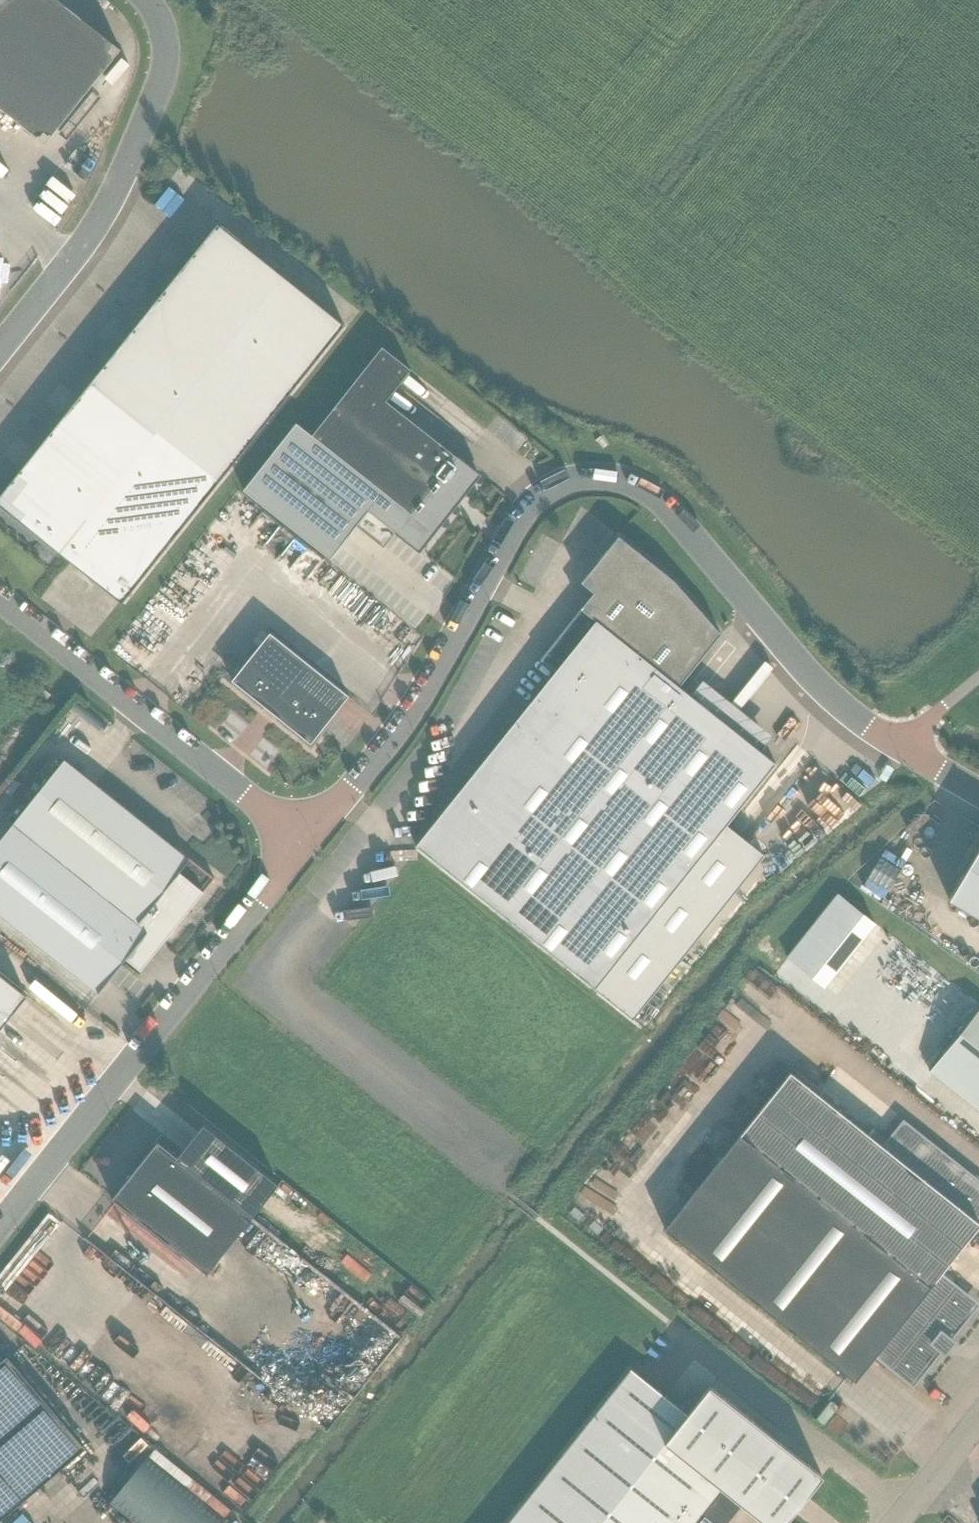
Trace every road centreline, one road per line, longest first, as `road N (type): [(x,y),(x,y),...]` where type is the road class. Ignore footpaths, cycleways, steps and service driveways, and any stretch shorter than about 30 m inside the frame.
road 1 (unclassified): [(905,748),(848,718),(791,662),(663,501),(633,483),(576,480),(547,491),(516,520),(400,731),(308,841)]
road 2 (unclassified): [(308,841),(0,1234)]
road 3 (unclassified): [(0,355),(93,238),(135,152),(164,66),(146,0)]
road 4 (unclassified): [(308,841),(0,595)]
road 5 (unclassified): [(899,1522),(978,1424)]

